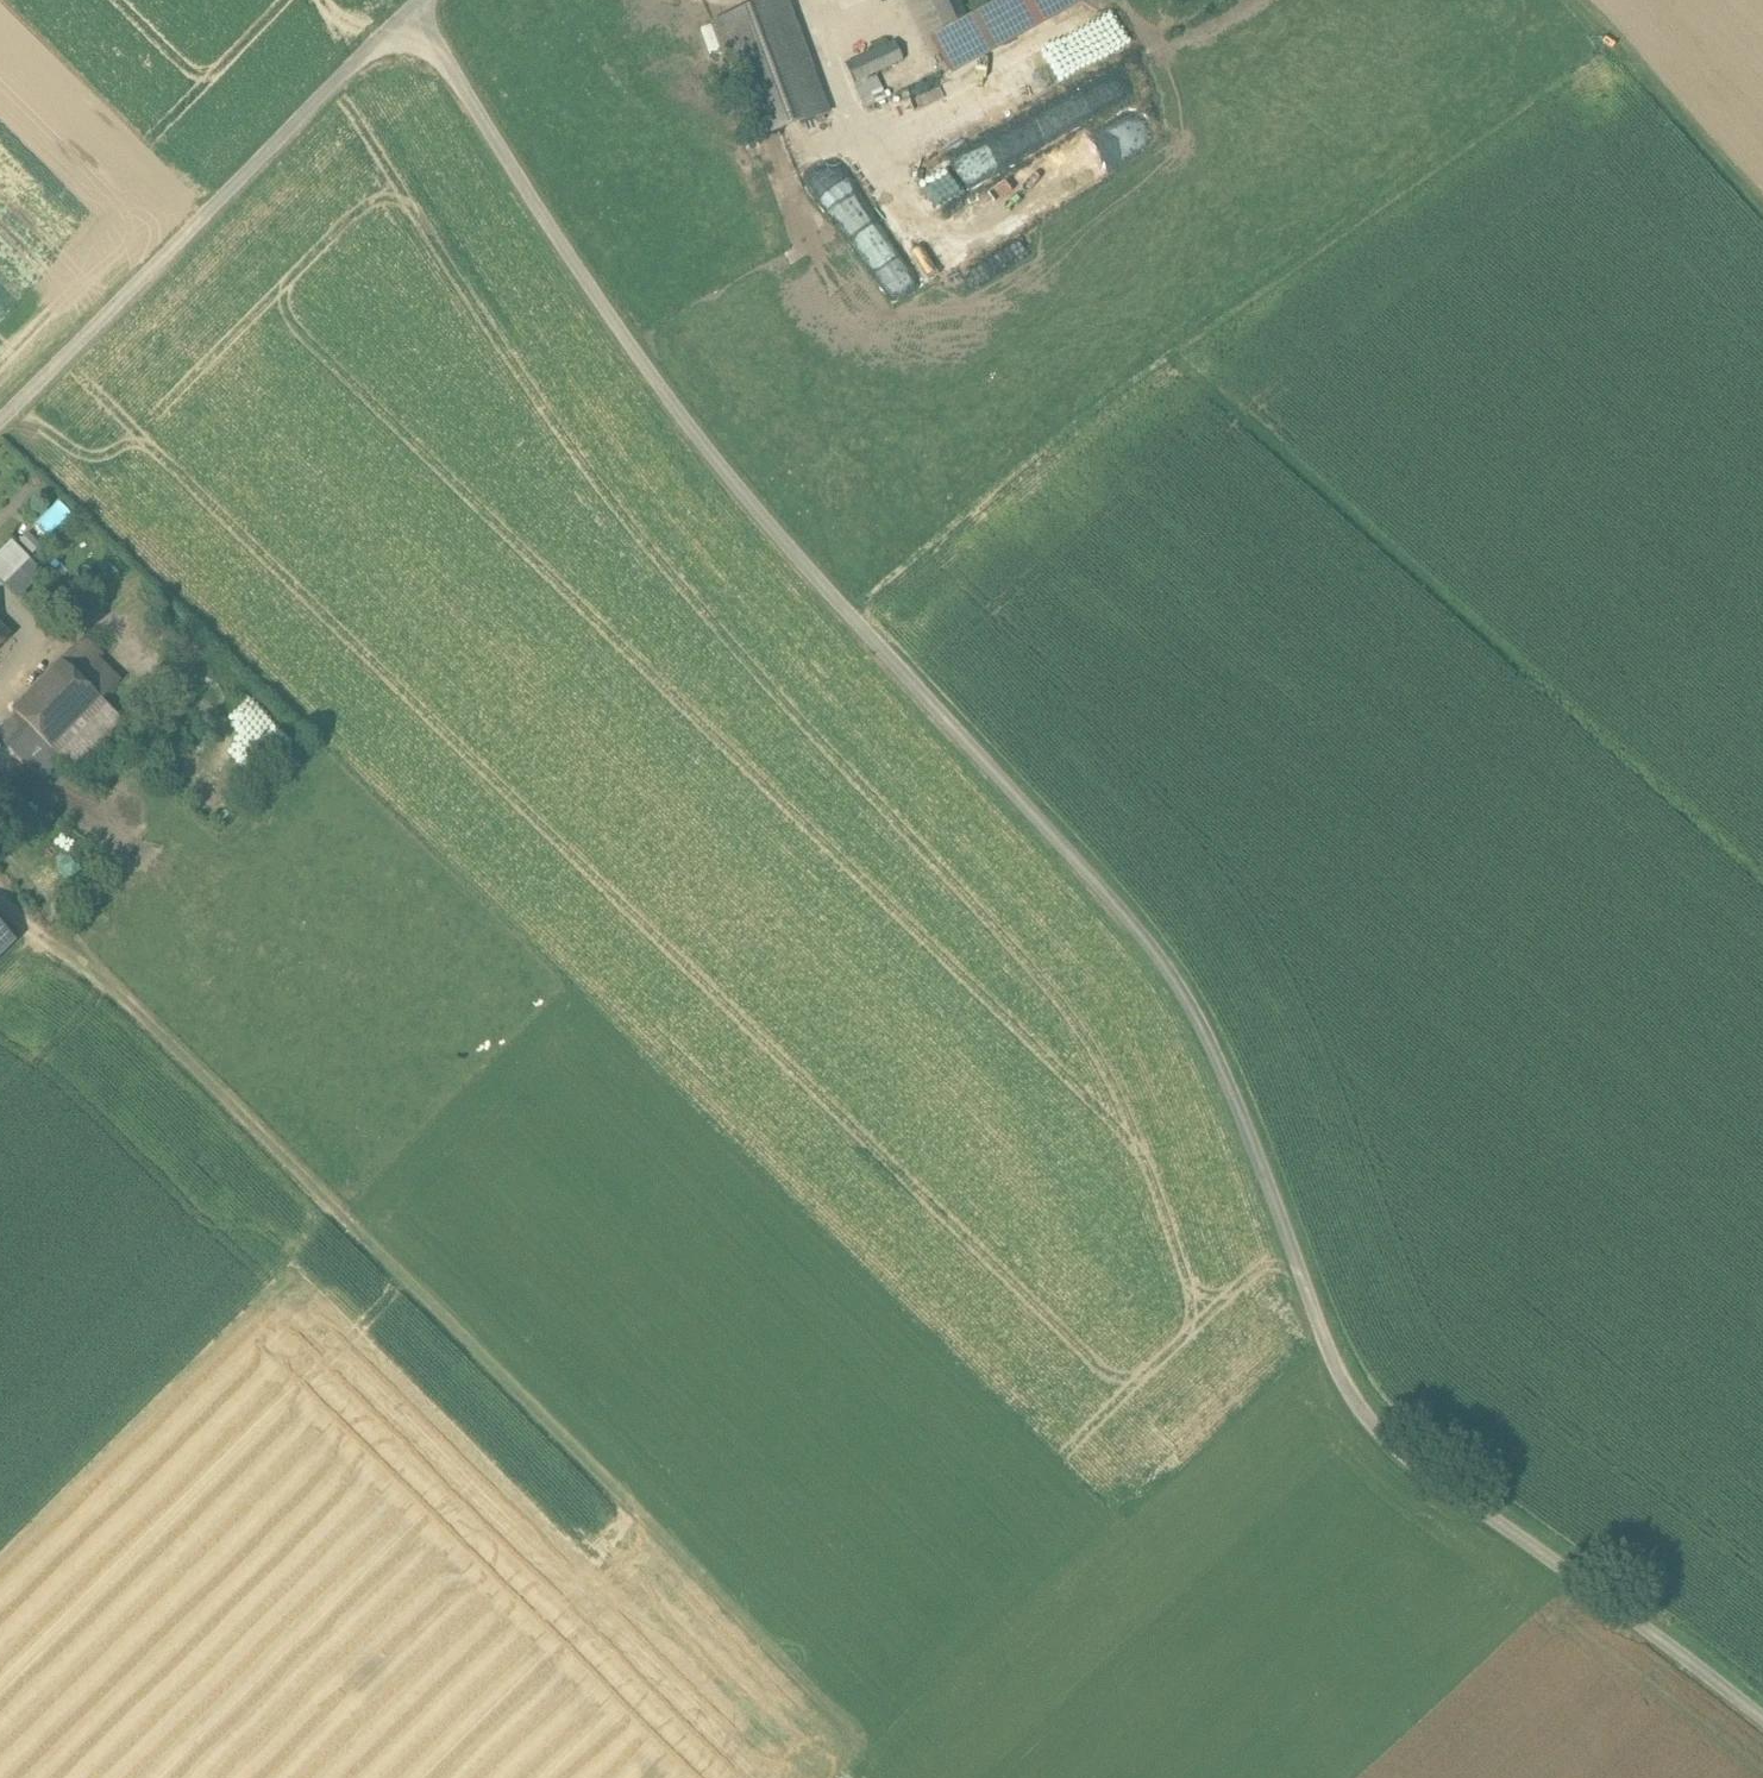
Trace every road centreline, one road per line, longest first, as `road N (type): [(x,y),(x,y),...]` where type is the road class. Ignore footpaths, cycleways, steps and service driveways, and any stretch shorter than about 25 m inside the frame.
road 1 (track): [(1762,1700),(1410,1447),(1371,1408),(1337,1343),(1220,1041),(1186,978),(687,408),(421,5),(425,0)]
road 2 (unclassified): [(0,427),(421,5)]
road 3 (track): [(1762,216),(1583,0)]

